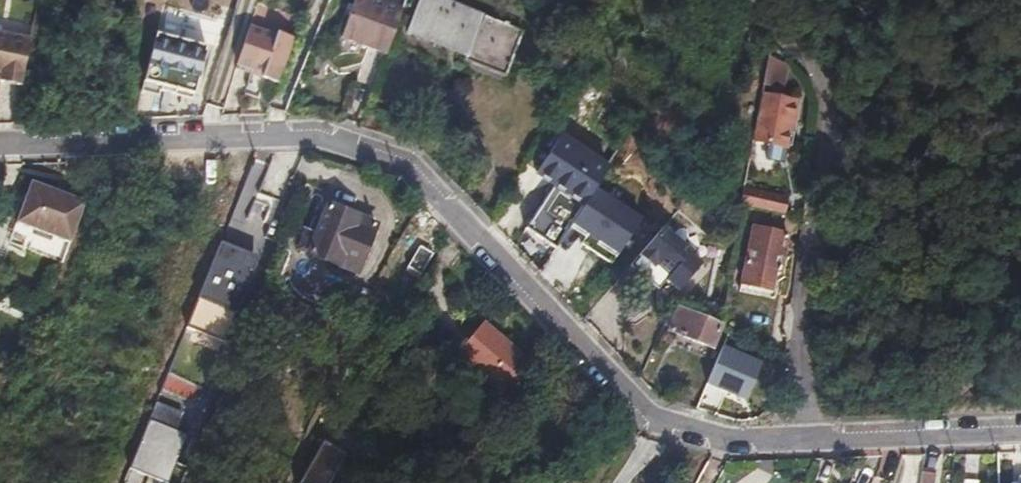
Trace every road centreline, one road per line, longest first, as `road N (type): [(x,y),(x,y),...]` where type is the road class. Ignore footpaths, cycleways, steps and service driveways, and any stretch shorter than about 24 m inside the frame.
road 1 (residential): [(815,439),(709,437),(657,418),(427,174),(369,148),(320,135),(0,139)]
road 2 (residential): [(815,439),(806,306),(829,93),(806,47),(761,0)]
road 3 (residential): [(1020,430),(815,439)]

